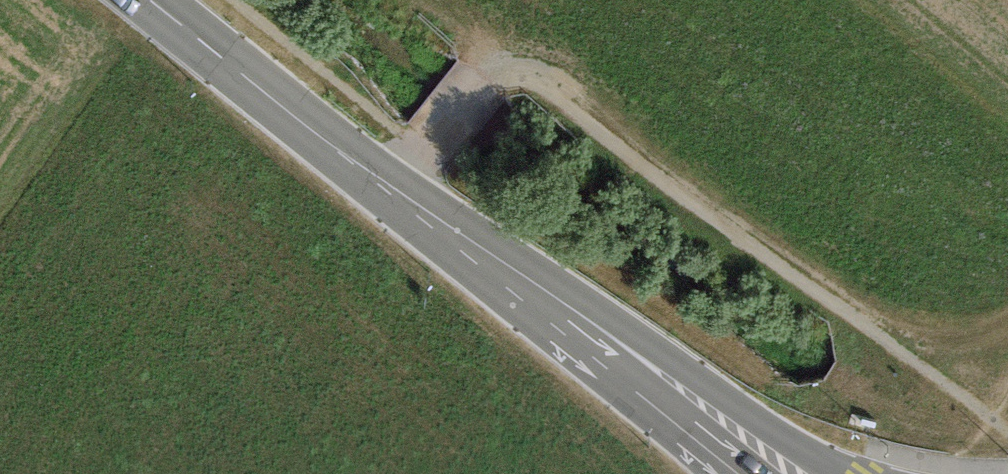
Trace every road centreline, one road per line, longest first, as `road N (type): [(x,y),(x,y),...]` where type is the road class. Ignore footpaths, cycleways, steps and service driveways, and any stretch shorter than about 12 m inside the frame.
road 1 (tertiary): [(150,0),(339,151),(790,473)]
road 2 (track): [(392,190),(485,73),(514,66),(614,127),(876,318),(926,334),(1007,328)]

